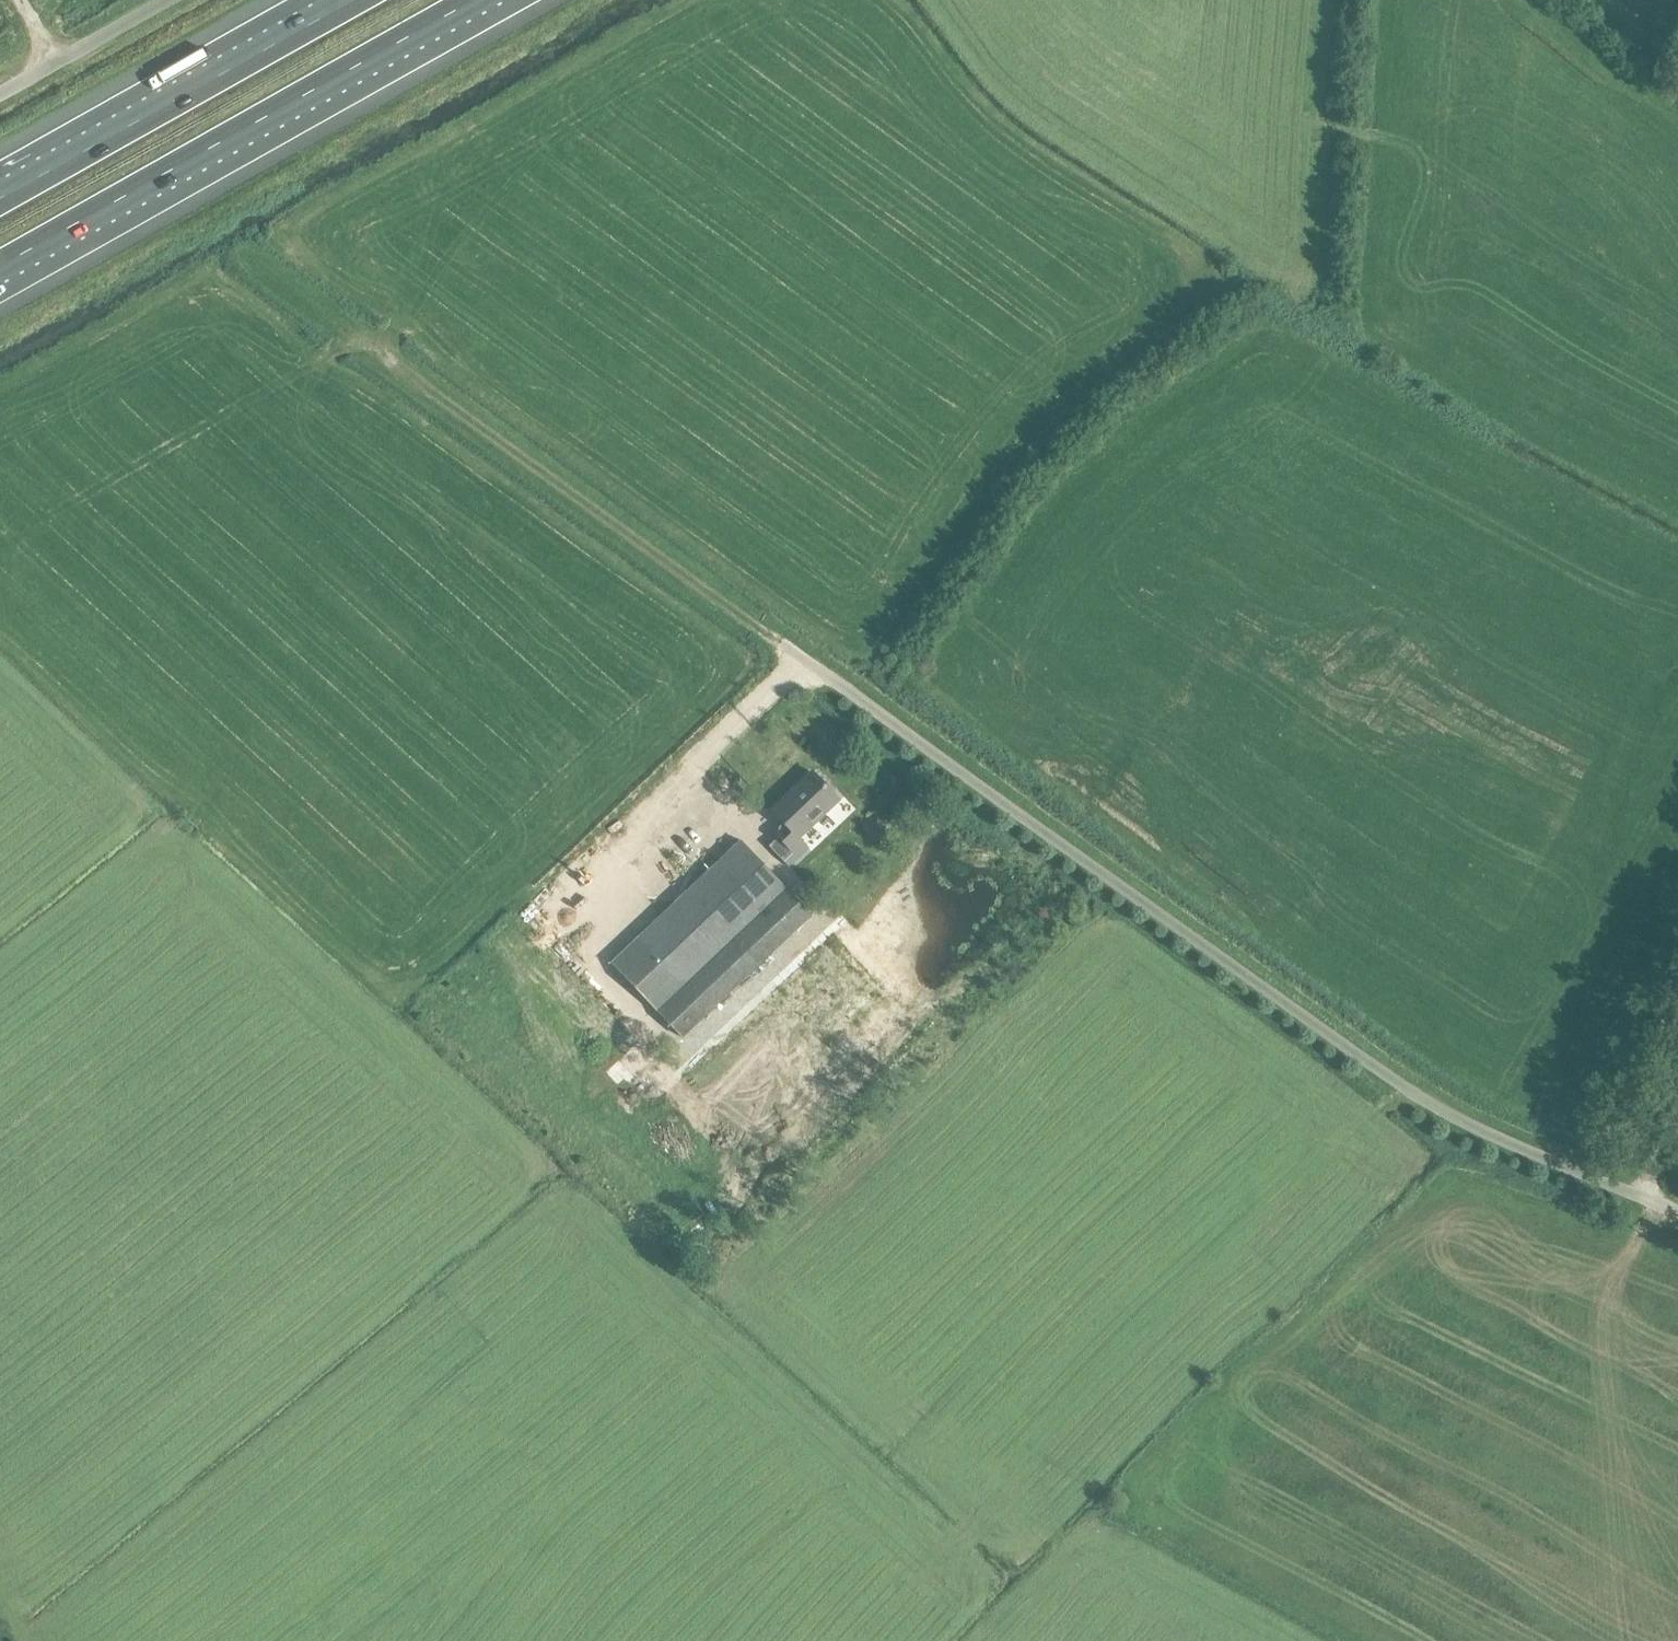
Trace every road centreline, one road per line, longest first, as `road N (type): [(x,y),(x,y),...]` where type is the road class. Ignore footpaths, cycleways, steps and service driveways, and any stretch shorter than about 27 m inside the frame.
road 1 (unclassified): [(1677,1211),(1444,1113),(798,656)]
road 2 (motorway): [(0,266),(473,0)]
road 3 (track): [(360,340),(798,656)]
road 4 (motorway): [(356,0),(0,198)]
road 5 (unclassified): [(0,94),(168,0)]

